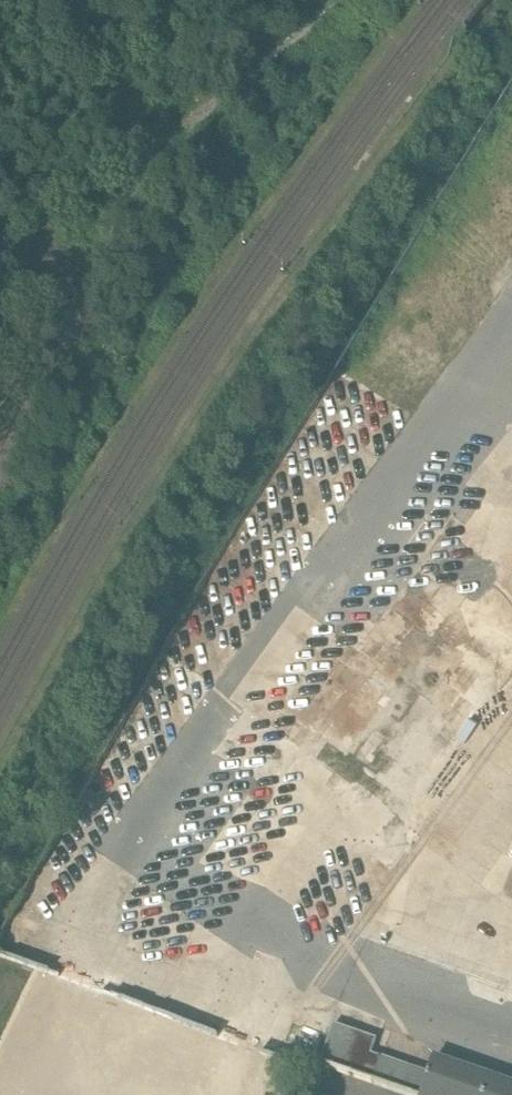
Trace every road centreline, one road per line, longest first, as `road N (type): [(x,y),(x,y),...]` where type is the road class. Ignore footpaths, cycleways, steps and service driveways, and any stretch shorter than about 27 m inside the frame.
road 1 (track): [(84,262),(61,372),(0,525)]
road 2 (track): [(208,112),(193,122),(167,174),(84,262)]
road 3 (track): [(323,0),(208,112)]

